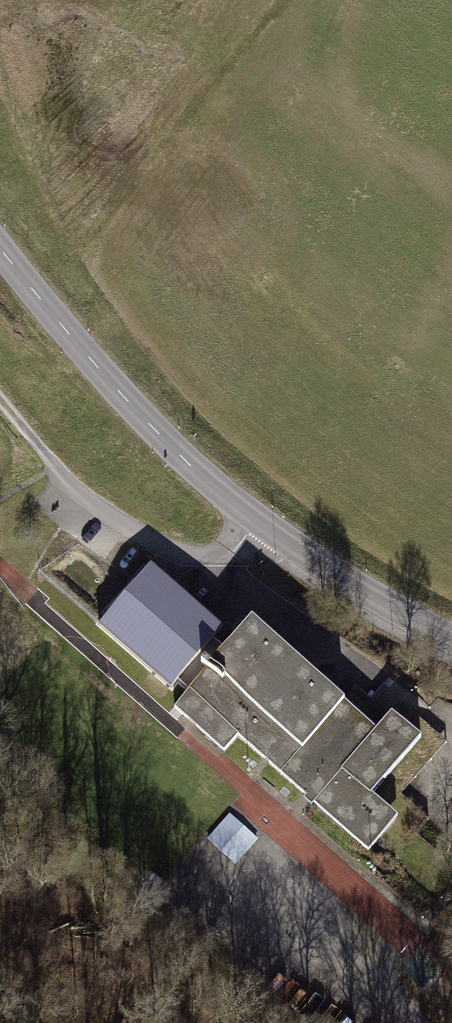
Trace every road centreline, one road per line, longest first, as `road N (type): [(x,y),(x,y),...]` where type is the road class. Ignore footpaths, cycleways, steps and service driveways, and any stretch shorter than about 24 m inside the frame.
road 1 (secondary): [(0,248),(193,467),(356,585),(451,638)]
road 2 (track): [(0,399),(81,494),(192,560),(224,564),(258,520)]

